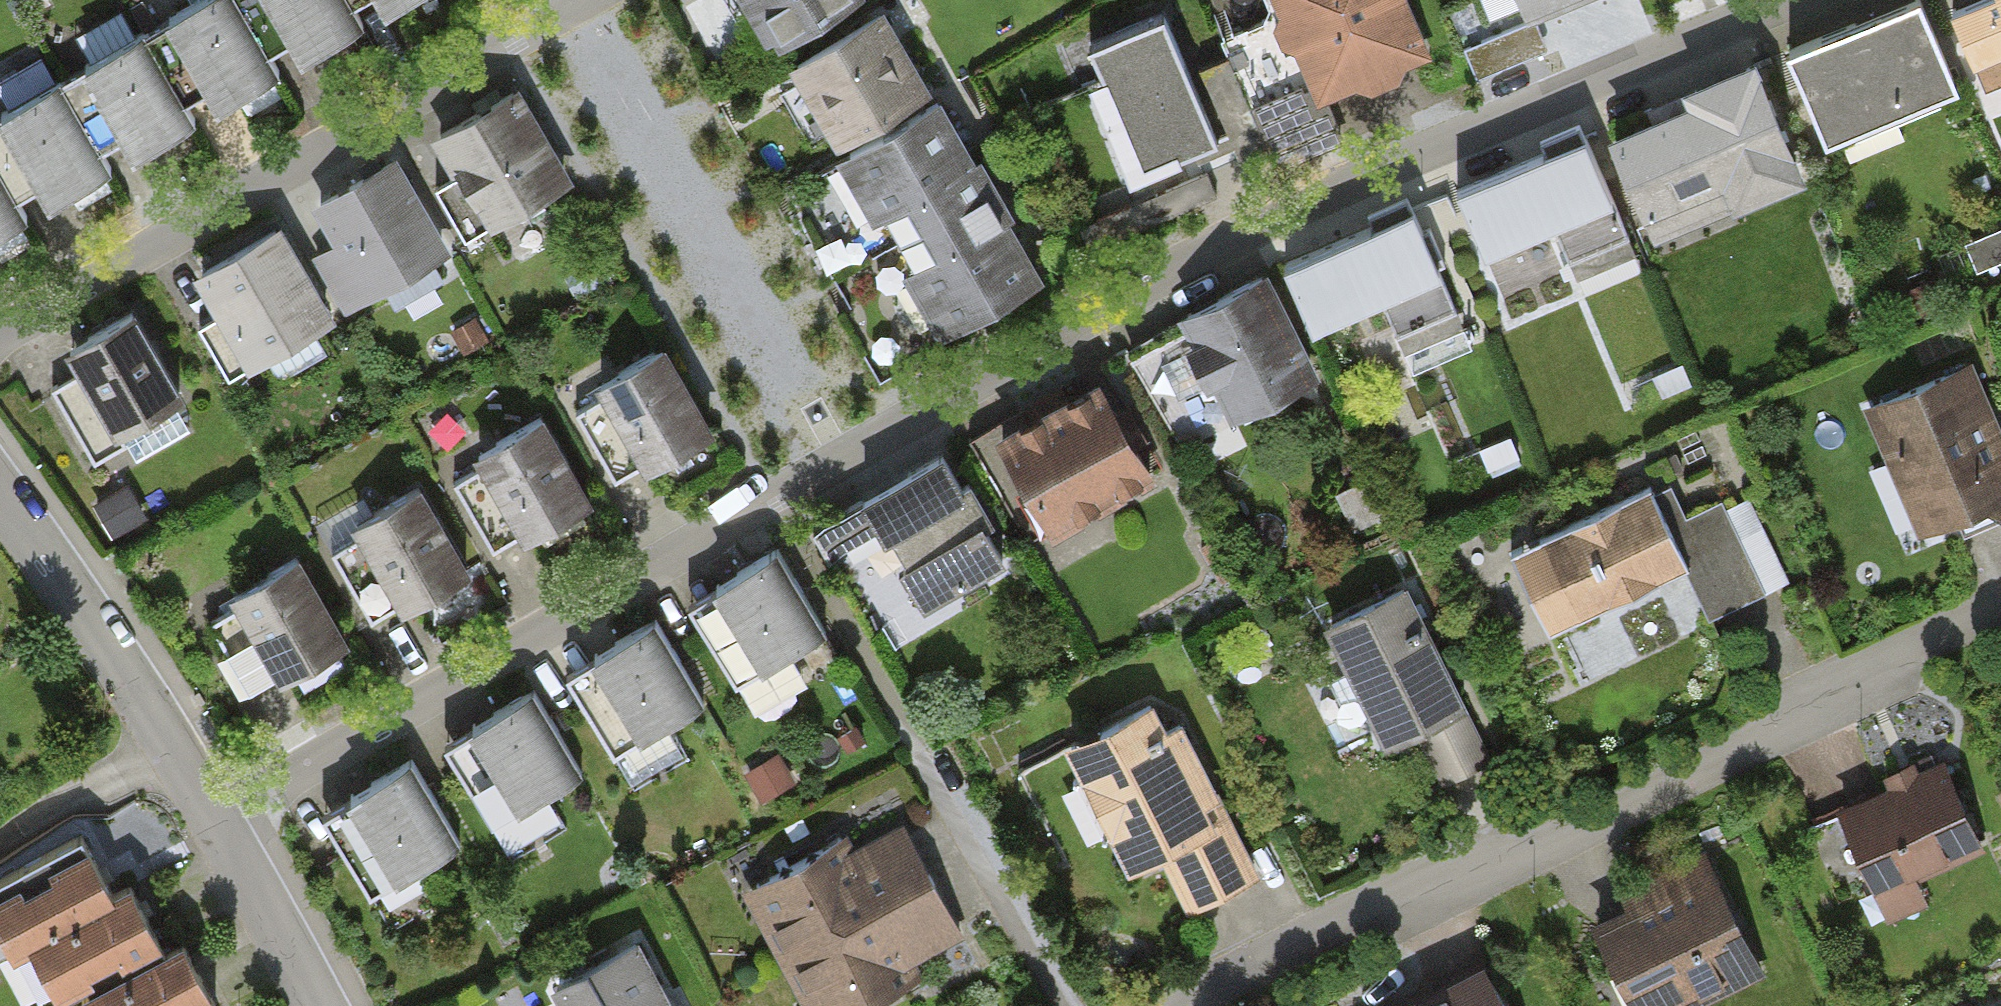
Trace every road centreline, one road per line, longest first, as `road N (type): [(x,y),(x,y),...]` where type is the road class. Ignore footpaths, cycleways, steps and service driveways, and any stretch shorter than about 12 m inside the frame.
road 1 (residential): [(216,815),(1247,242),(1821,0)]
road 2 (residential): [(1176,1005),(1333,927),(1461,886),(1831,713),(1888,657),(2000,609)]
road 3 (residential): [(0,328),(589,0)]
road 4 (residential): [(216,815),(0,497)]
road 5 (residential): [(318,1005),(216,815)]

